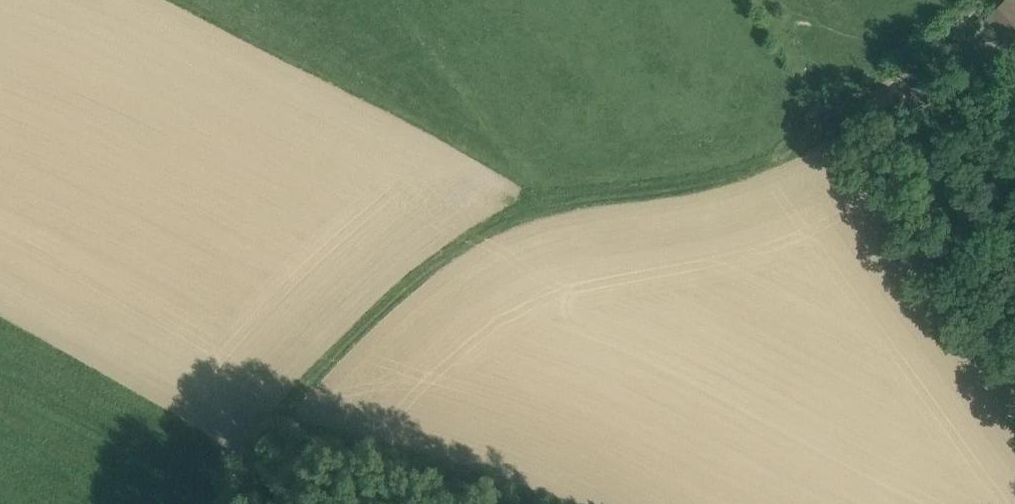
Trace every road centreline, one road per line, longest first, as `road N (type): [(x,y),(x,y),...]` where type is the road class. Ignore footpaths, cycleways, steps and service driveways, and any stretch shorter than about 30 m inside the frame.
road 1 (track): [(0,279),(209,391),(250,378),(399,178),(384,128),(133,0)]
road 2 (track): [(848,114),(774,165),(537,206),(447,247),(294,400),(232,503)]
road 3 (track): [(848,114),(989,0)]
road 4 (track): [(384,128),(540,206)]
road 5 (track): [(770,0),(848,114)]

